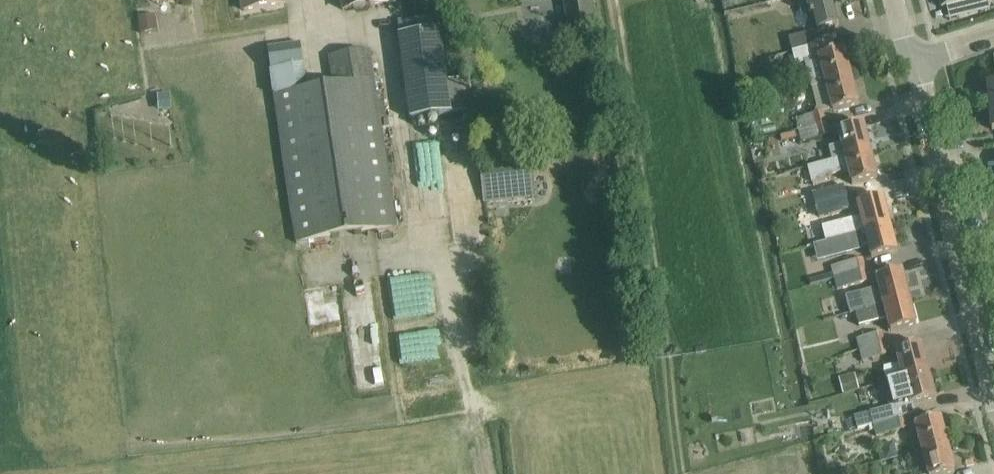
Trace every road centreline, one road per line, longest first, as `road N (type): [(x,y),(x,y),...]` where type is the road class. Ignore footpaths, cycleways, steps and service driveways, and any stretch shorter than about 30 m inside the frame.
road 1 (residential): [(993,399),(914,59)]

